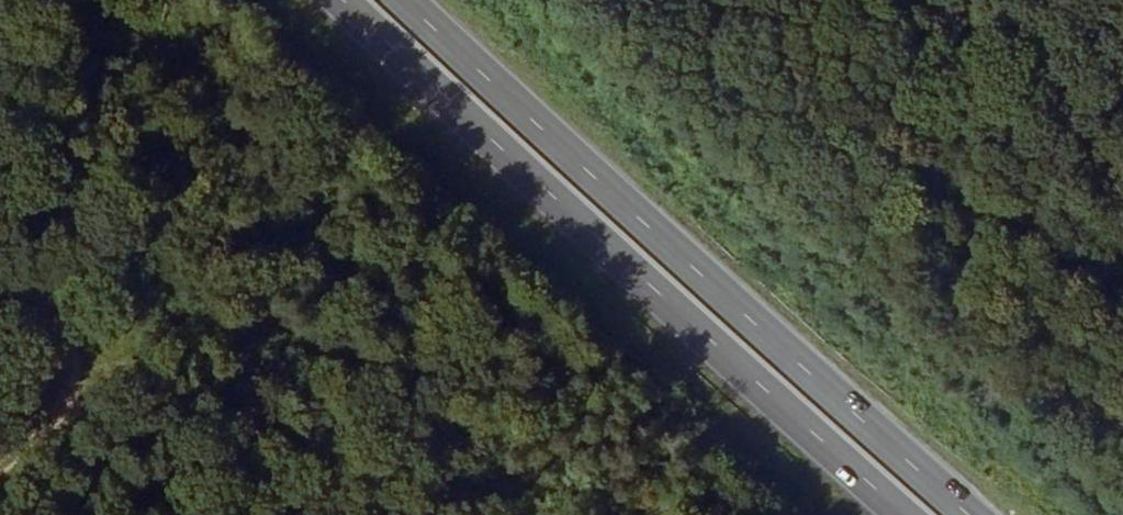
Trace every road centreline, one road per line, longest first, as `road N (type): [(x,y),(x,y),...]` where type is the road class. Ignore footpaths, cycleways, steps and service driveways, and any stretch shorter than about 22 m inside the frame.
road 1 (trunk): [(968,514),(405,0)]
road 2 (trunk): [(344,0),(906,514)]
road 3 (track): [(0,467),(432,82)]
road 4 (track): [(0,219),(134,348)]

